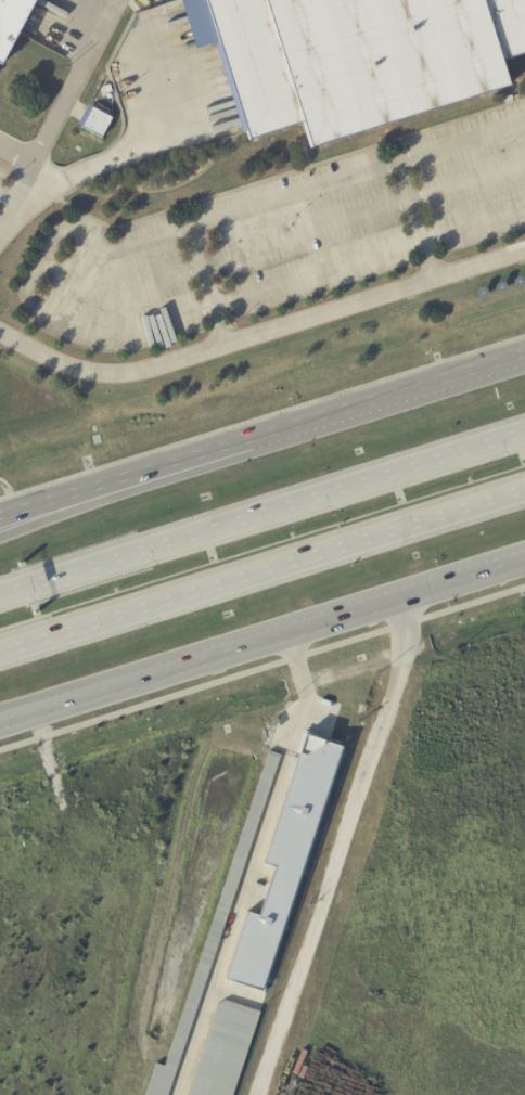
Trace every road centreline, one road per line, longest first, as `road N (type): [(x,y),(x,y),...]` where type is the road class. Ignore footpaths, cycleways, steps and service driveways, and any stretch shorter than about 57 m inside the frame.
road 1 (motorway): [(0,652),(524,489)]
road 2 (motorway): [(524,433),(21,592)]
road 3 (secondary): [(51,707),(524,561)]
road 4 (secondary): [(524,349),(119,479)]
road 5 (motorway): [(119,479),(0,536)]
road 6 (secondary): [(119,479),(0,516)]

